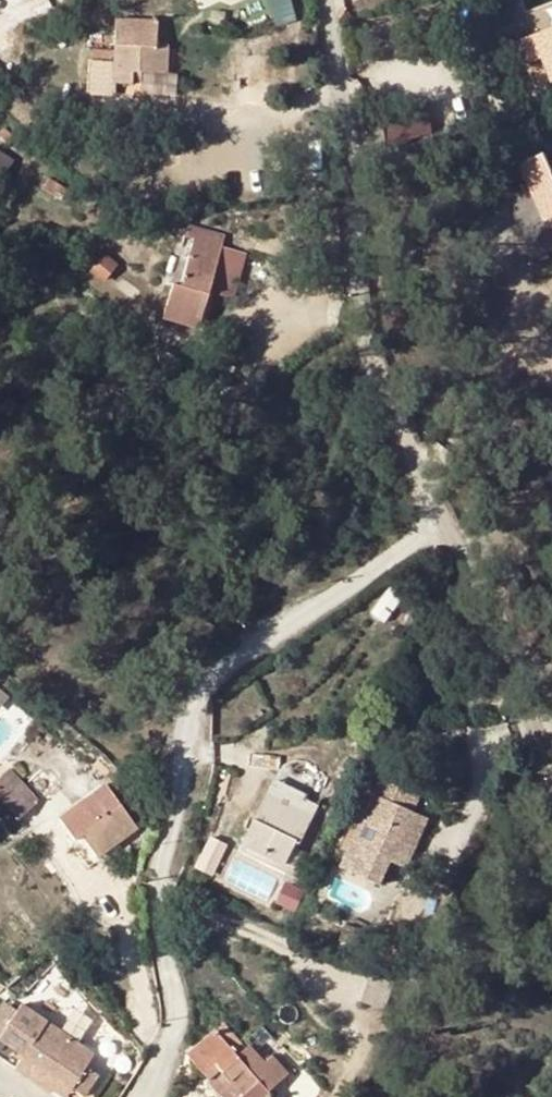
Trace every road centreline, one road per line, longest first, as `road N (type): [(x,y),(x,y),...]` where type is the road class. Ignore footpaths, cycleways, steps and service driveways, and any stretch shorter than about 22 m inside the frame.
road 1 (unclassified): [(445,528),(263,643),(184,704),(174,827),(158,874),(179,1028),(150,1096)]
road 2 (unclassified): [(323,0),(344,94),(368,339),(445,528)]
road 3 (unclassified): [(445,528),(551,762)]

